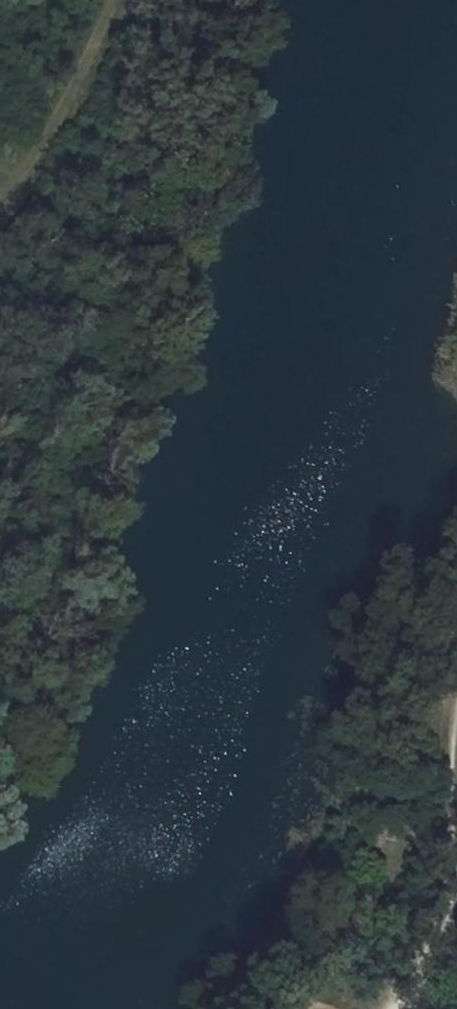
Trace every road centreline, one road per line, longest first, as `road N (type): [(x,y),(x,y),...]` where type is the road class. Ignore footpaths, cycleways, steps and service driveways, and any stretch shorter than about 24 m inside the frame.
road 1 (track): [(402,1008),(434,947),(456,852)]

